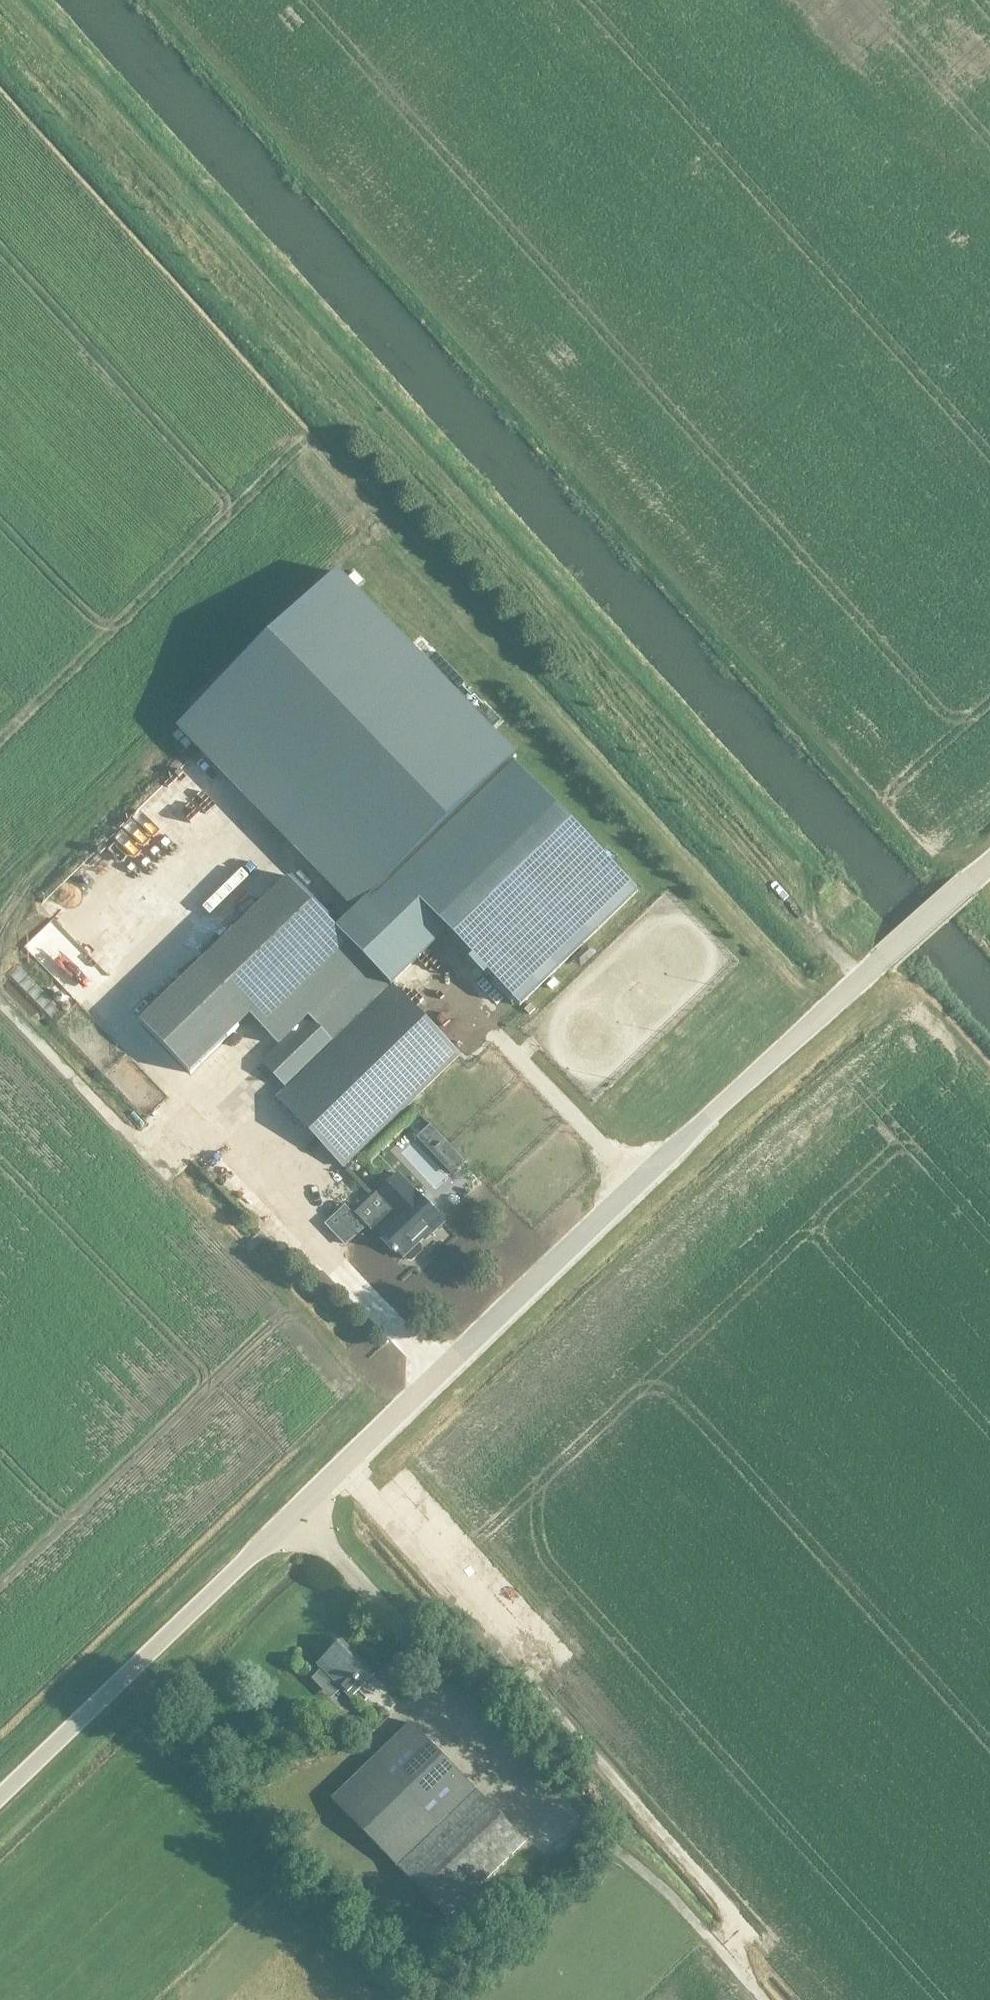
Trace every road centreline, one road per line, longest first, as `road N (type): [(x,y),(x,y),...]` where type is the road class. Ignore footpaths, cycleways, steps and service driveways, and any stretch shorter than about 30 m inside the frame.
road 1 (unclassified): [(0,1785),(395,1394),(989,860)]
road 2 (track): [(0,33),(862,974)]

